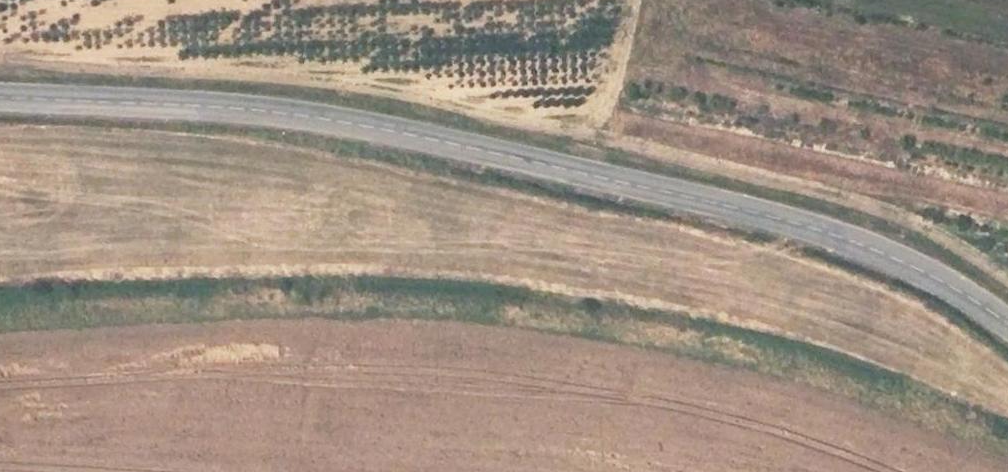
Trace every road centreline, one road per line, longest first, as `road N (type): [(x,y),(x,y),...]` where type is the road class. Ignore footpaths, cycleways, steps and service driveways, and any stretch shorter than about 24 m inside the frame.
road 1 (tertiary): [(1007,324),(948,281),(848,238),(357,120),(205,104),(0,98)]

